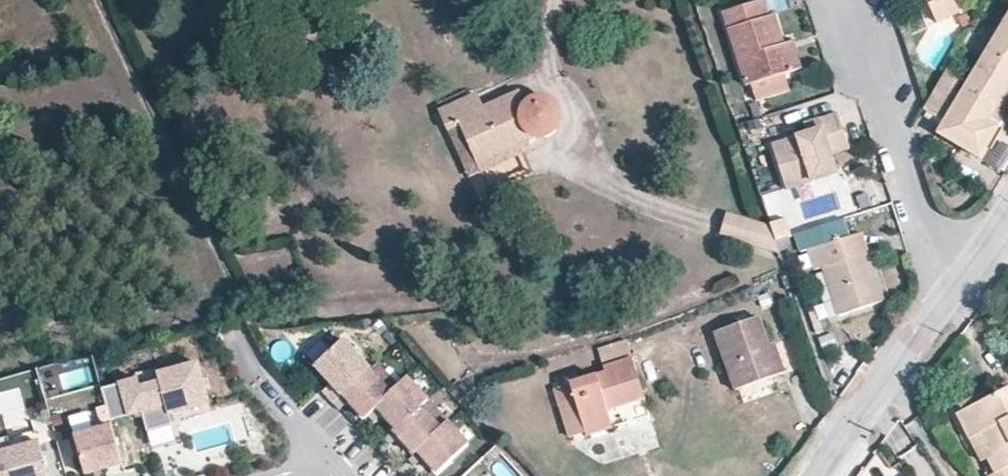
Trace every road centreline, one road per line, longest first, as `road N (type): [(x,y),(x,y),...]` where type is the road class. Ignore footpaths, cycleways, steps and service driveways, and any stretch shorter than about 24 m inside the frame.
road 1 (residential): [(958,283),(933,256),(850,6)]
road 2 (residential): [(811,475),(958,283)]
road 3 (residential): [(325,463),(255,382),(230,330)]

